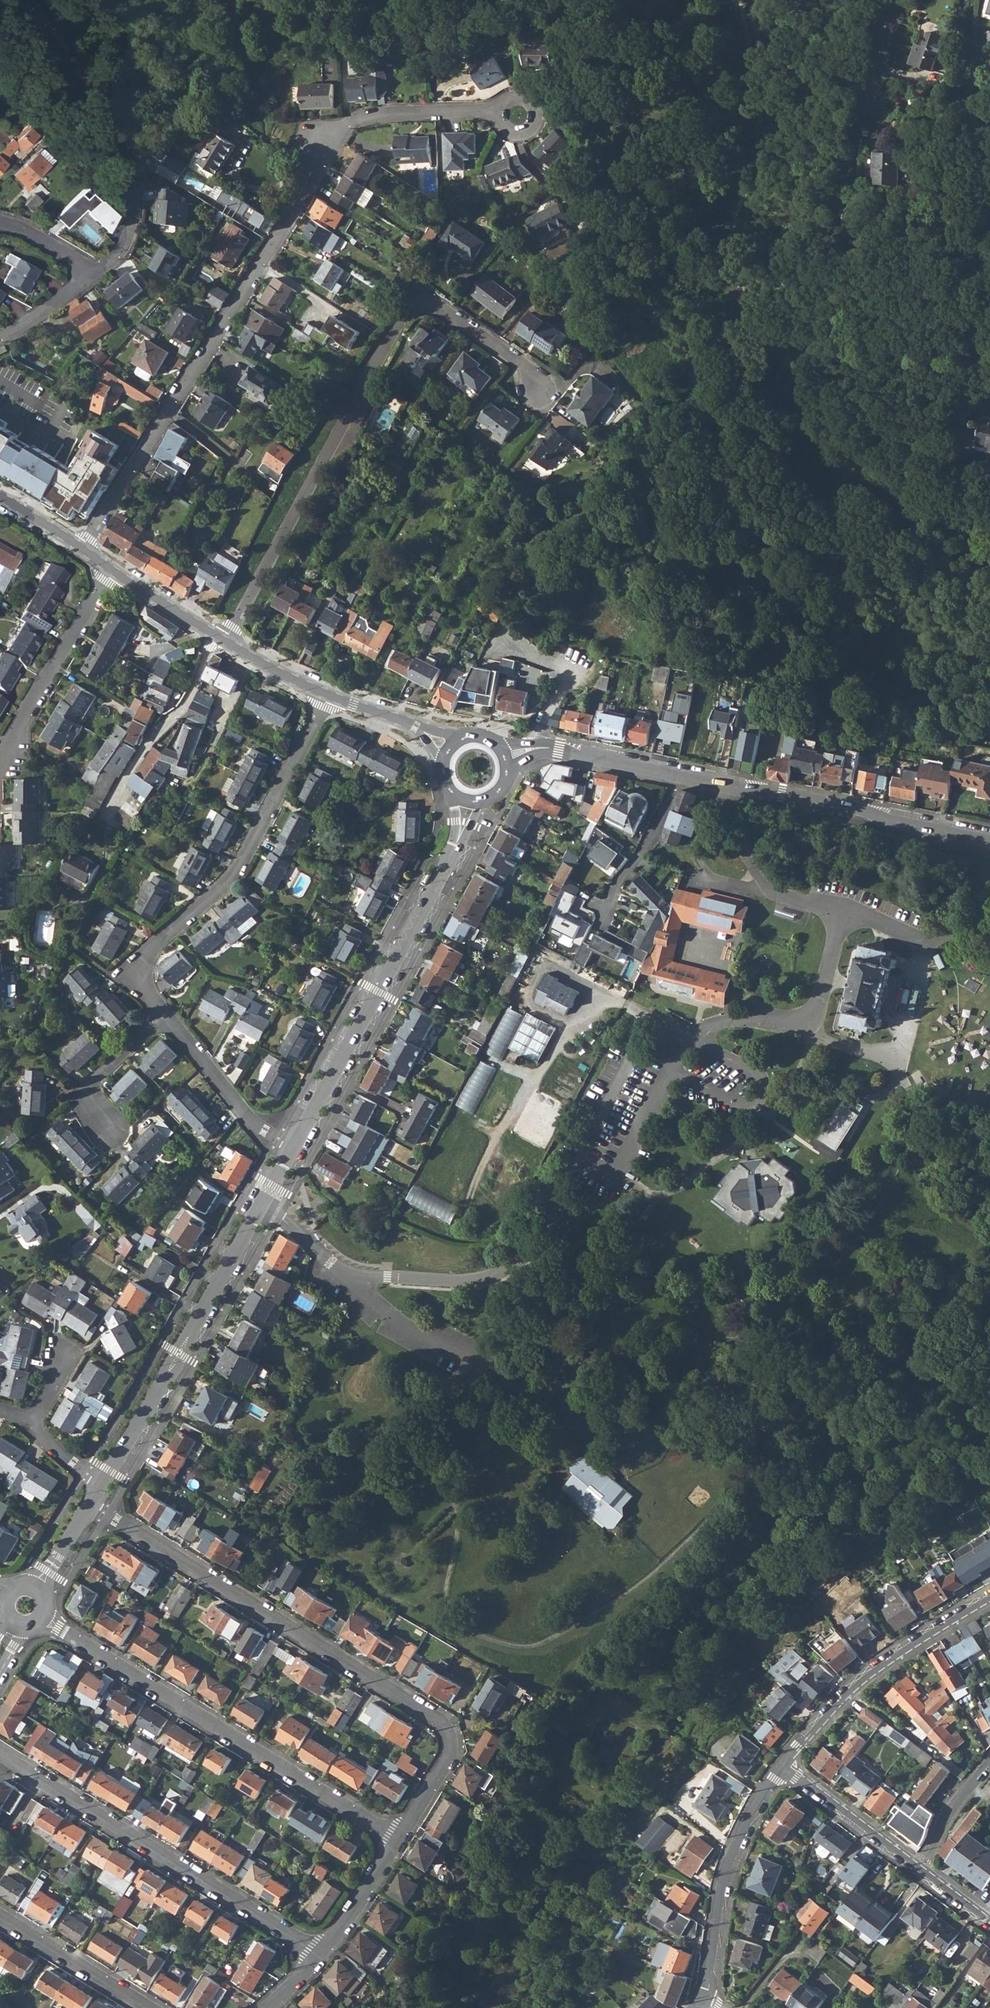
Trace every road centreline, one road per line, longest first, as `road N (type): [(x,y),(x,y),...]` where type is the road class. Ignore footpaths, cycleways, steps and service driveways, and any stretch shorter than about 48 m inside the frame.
road 1 (residential): [(83,549),(298,211),(317,175),(321,142),(365,119),(502,116)]
road 2 (track): [(989,536),(916,508),(841,457),(816,427),(747,298),(736,230),(758,114),(740,0)]
road 3 (residential): [(401,1842),(449,1759),(442,1722),(91,1506)]
road 4 (residential): [(225,640),(415,307),(445,311),(524,367),(540,390)]
road 5 (track): [(717,802),(699,851),(713,879),(843,910),(924,943),(898,1055),(828,1044),(805,1021)]
road 6 (residential): [(401,1842),(43,1617)]
road 7 (tertiary): [(989,839),(583,755)]
road 8 (residential): [(329,695),(236,873),(137,973),(163,1015)]
road 9 (tertiary): [(291,1150),(104,1484)]
road 10 (residential): [(322,1955),(0,1755)]
road 11 (tertiary): [(453,856),(291,1150)]
road 12 (residential): [(989,1600),(846,1695),(784,1767)]
road 13 (residential): [(706,2004),(733,1862),(784,1767)]
road 14 (track): [(843,910),(805,1021),(722,1023),(694,1039)]
road 15 (residential): [(0,771),(113,569)]
road 16 (residential): [(106,817),(159,730),(181,711),(218,635)]
road 17 (residential): [(163,1015),(251,1121),(291,1150)]
road 18 (residential): [(784,1767),(926,1877)]
road 19 (residential): [(148,2007),(0,1916)]
road 20 (track): [(136,126),(119,129),(106,118),(32,0)]
road 21 (residential): [(163,1015),(84,1093),(111,1132)]
road 22 (track): [(136,126),(243,60),(240,30)]
road 23 (residential): [(322,1955),(401,1842)]
road 24 (residential): [(926,1877),(946,1819),(989,1763)]
road 25 (tertiary): [(218,635),(113,569)]

